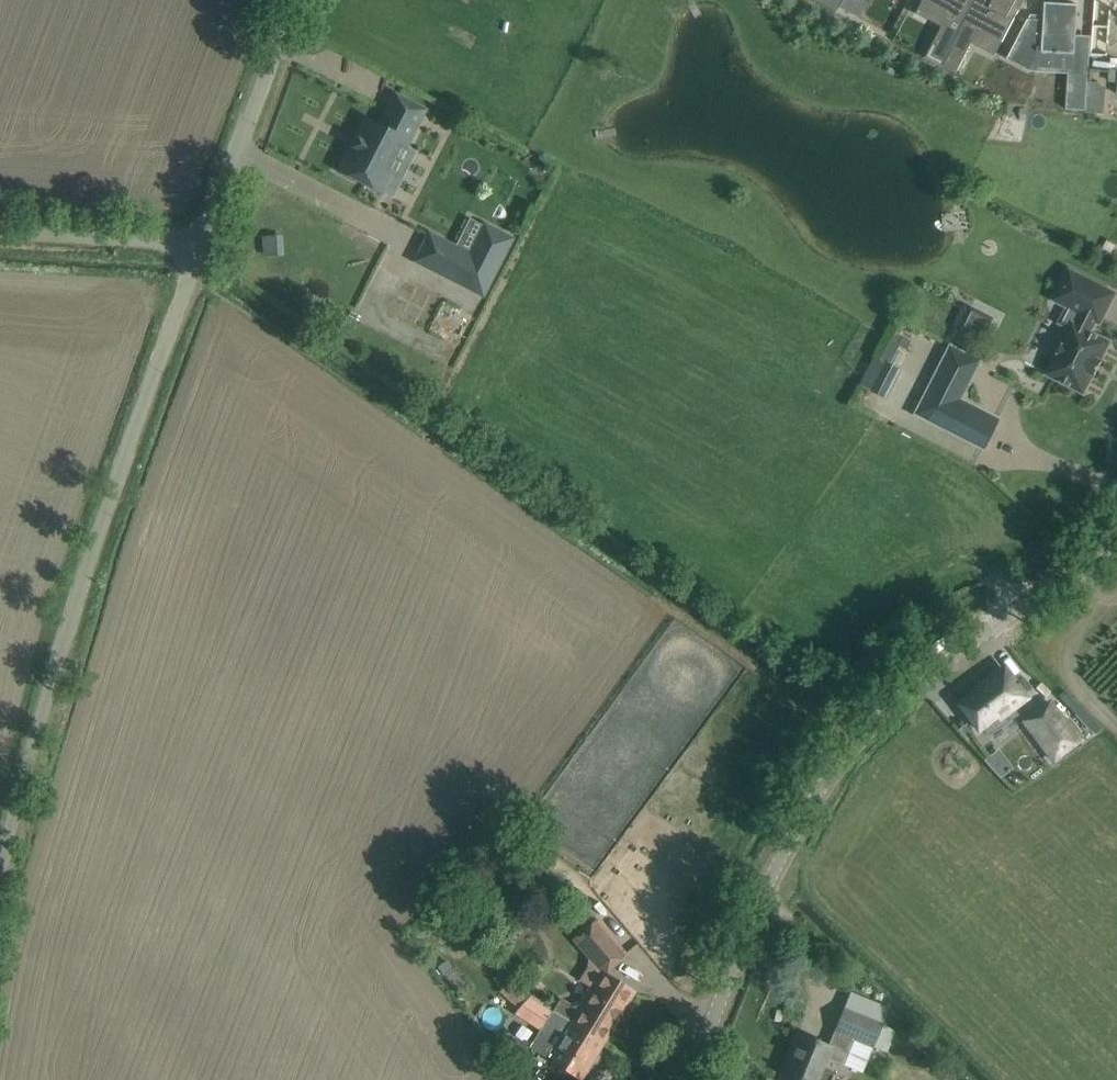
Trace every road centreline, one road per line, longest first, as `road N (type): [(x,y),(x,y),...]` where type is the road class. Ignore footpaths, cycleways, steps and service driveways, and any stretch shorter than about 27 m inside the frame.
road 1 (unclassified): [(671,1079),(775,837),(837,740),(1116,532)]
road 2 (tertiary): [(0,883),(199,240)]
road 3 (tertiary): [(199,240),(291,0)]
road 4 (unclassified): [(199,240),(0,228)]

